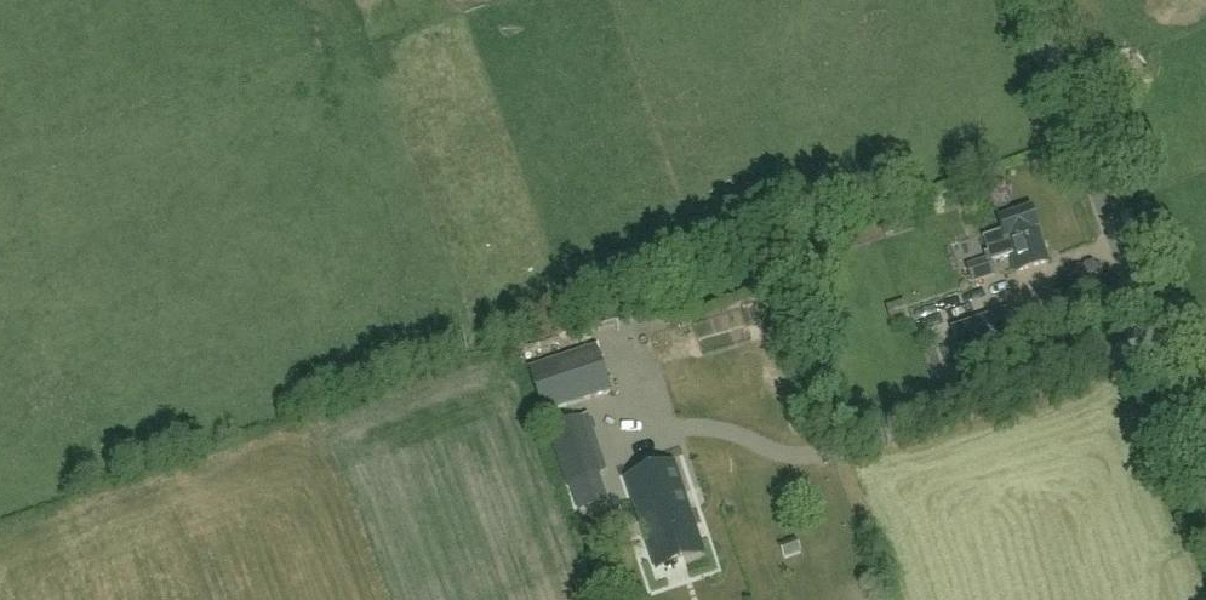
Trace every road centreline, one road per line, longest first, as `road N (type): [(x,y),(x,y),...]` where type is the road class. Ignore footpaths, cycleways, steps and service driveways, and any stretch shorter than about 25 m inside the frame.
road 1 (unclassified): [(1205,491),(1030,0)]

